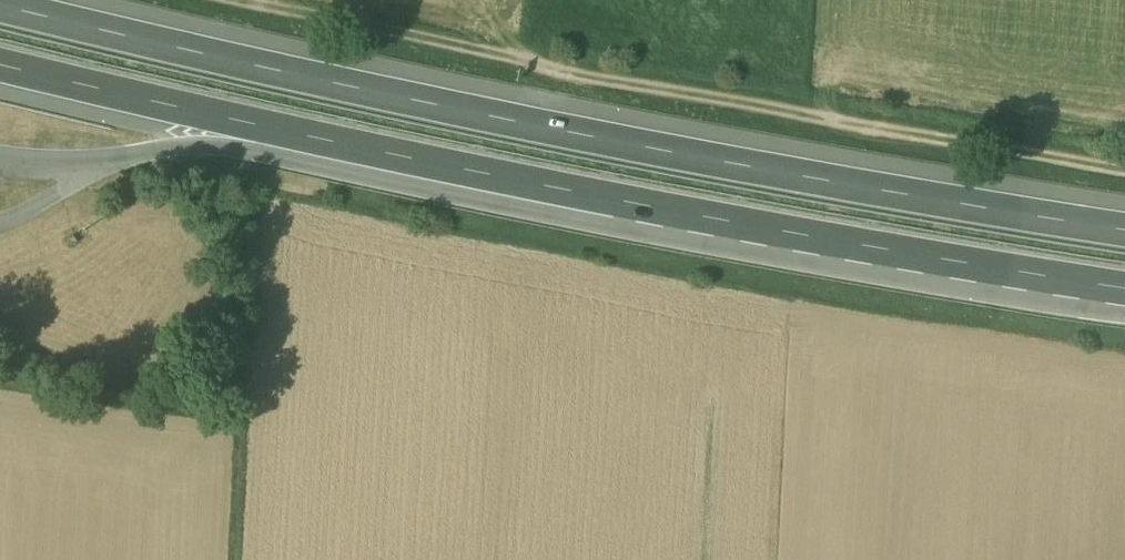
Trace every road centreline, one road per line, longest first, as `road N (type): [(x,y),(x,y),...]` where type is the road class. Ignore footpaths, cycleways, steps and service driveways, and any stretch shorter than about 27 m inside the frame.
road 1 (motorway): [(1124,227),(632,143),(0,4)]
road 2 (track): [(1124,163),(790,108),(276,0)]
road 3 (motorway): [(0,62),(561,188)]
road 4 (motorway): [(561,188),(1124,286)]
road 5 (motorway): [(173,143),(215,141),(509,190),(561,188)]

